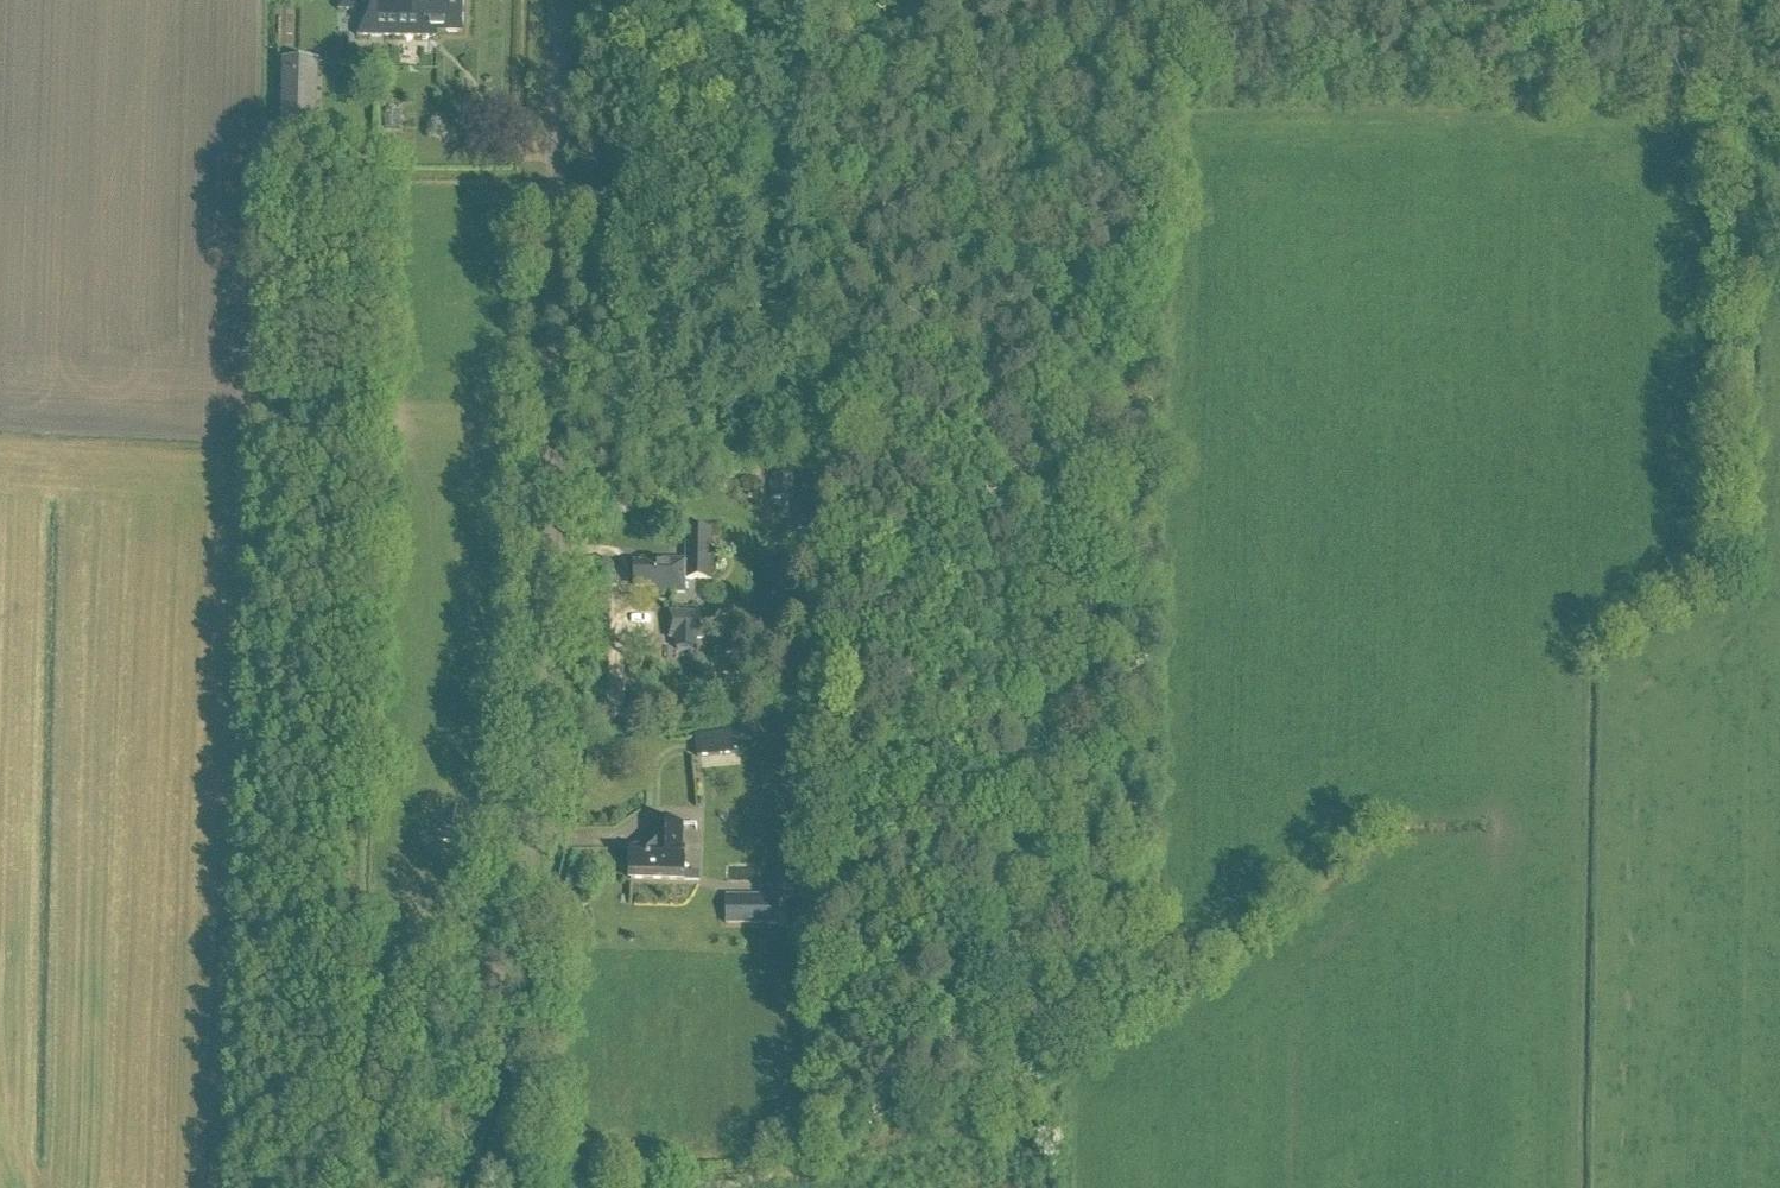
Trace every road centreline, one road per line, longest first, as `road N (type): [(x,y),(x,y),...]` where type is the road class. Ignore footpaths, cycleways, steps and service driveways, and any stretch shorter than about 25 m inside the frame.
road 1 (tertiary): [(427,1187),(533,847),(555,0)]

